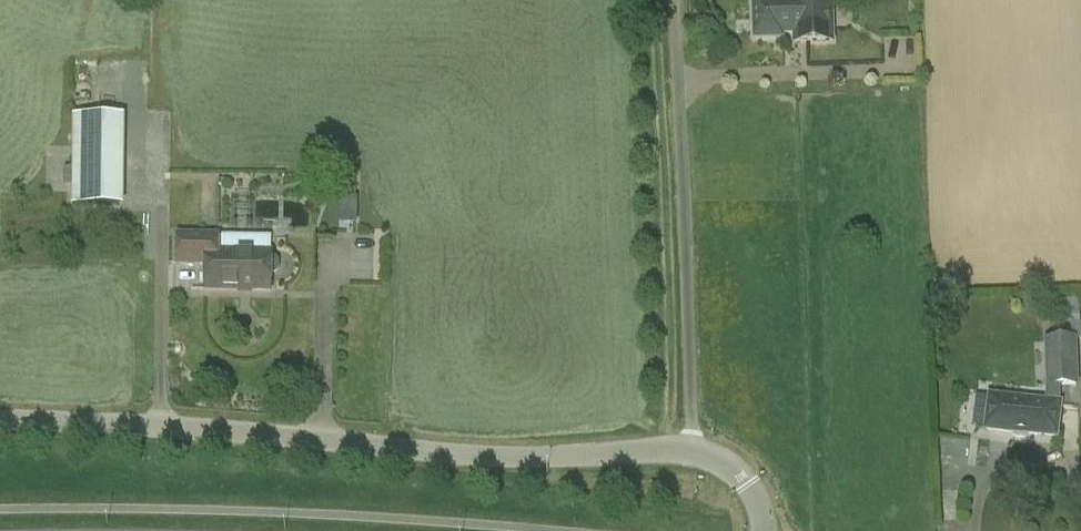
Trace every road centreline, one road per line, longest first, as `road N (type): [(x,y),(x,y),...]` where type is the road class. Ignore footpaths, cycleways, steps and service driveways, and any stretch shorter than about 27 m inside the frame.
road 1 (unclassified): [(761,530),(747,480),(727,457),(696,448),(486,457),(0,418)]

